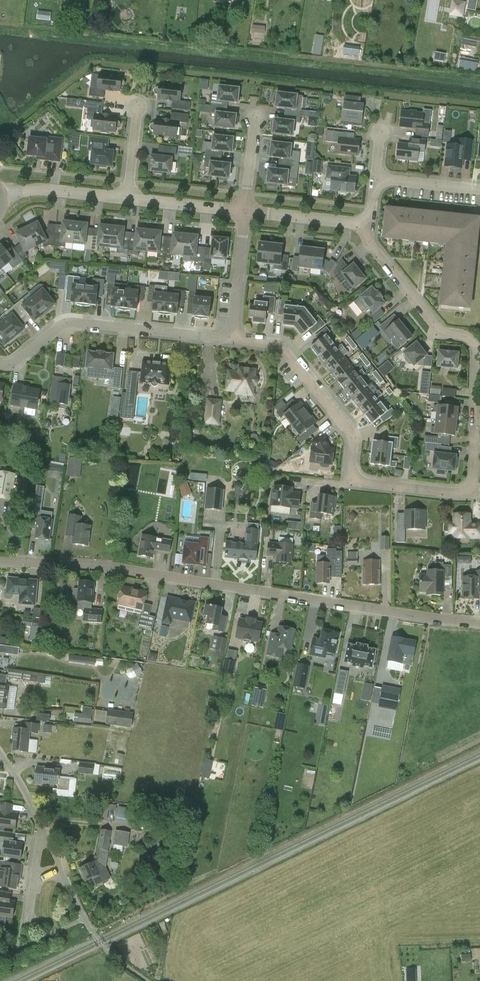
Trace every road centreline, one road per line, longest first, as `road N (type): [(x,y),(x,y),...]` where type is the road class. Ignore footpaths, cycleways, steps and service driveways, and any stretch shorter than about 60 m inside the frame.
road 1 (residential): [(232,339),(286,353),(349,433),(356,480),(471,493),(479,476),(477,348),(438,327),(359,222)]
road 2 (residential): [(479,622),(110,567),(0,561)]
road 3 (residential): [(0,361),(22,360),(58,326),(73,323),(232,339)]
road 4 (residential): [(34,875),(40,823),(0,754)]
road 5 (residential): [(0,196),(33,189),(128,198)]
road 6 (residential): [(232,339),(245,211)]

